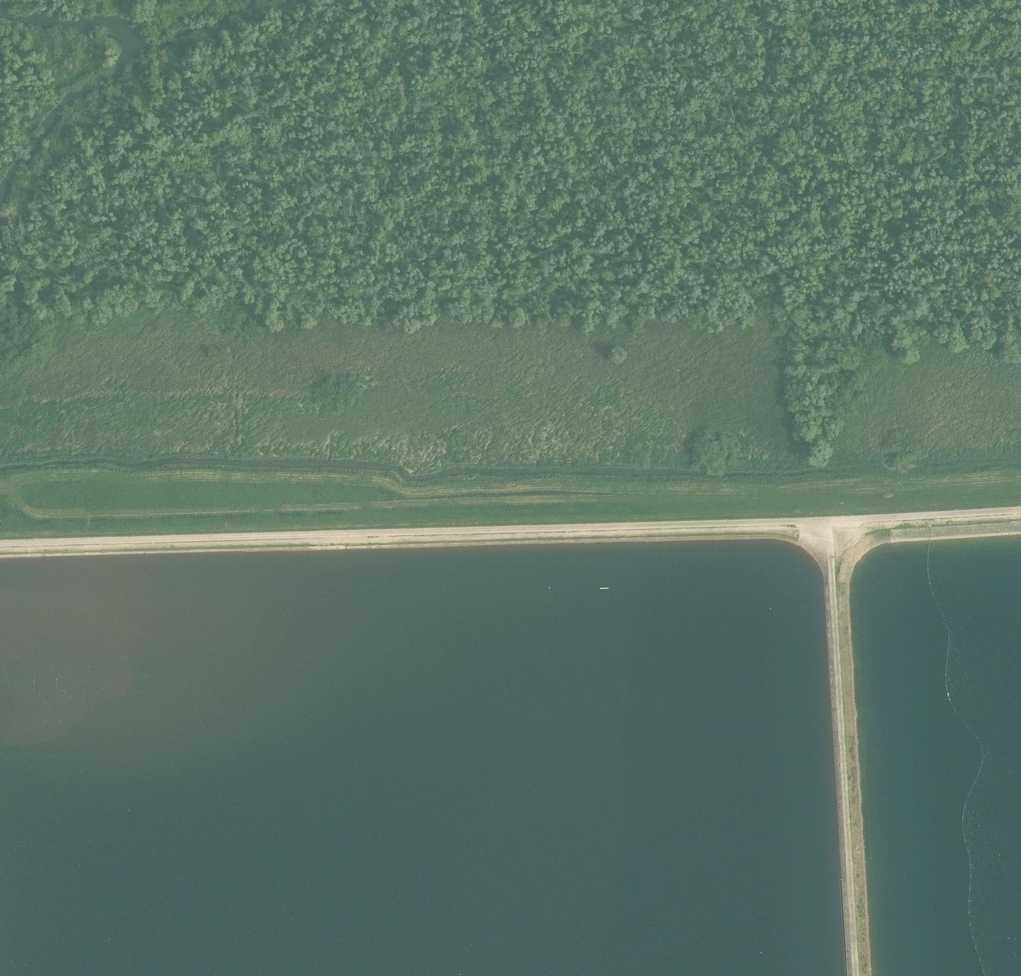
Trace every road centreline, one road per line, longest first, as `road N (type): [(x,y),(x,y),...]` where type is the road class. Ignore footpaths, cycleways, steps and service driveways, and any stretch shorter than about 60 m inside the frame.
road 1 (track): [(0,544),(830,521),(856,975)]

